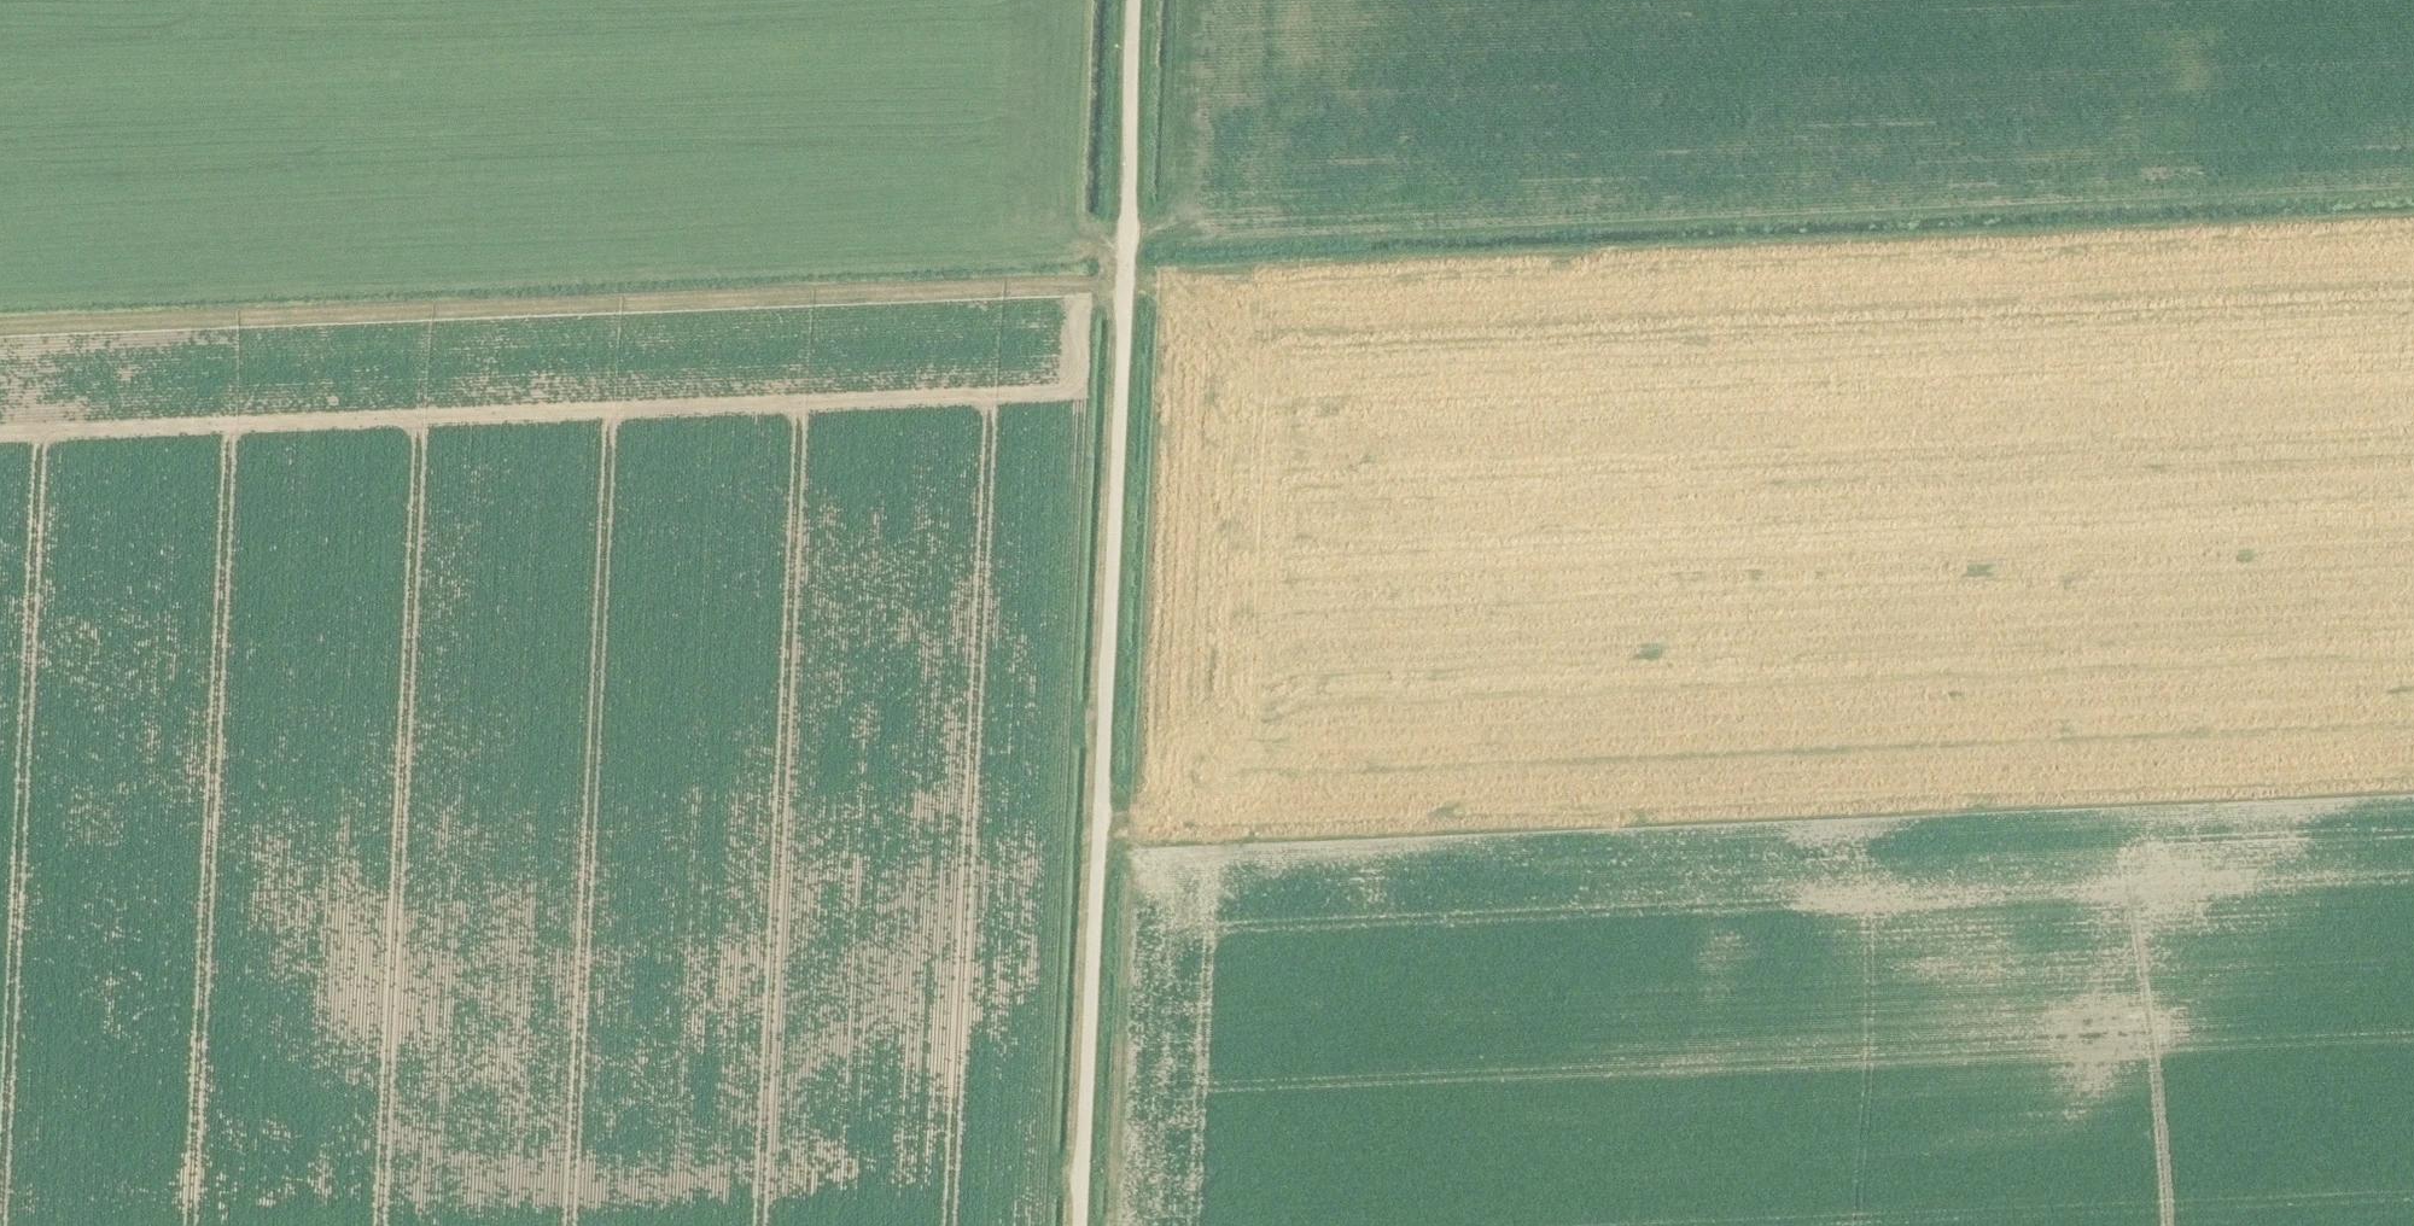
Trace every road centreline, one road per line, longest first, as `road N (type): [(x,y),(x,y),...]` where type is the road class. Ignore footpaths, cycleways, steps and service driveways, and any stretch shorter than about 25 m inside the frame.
road 1 (unclassified): [(1081,1225),(1130,0)]

